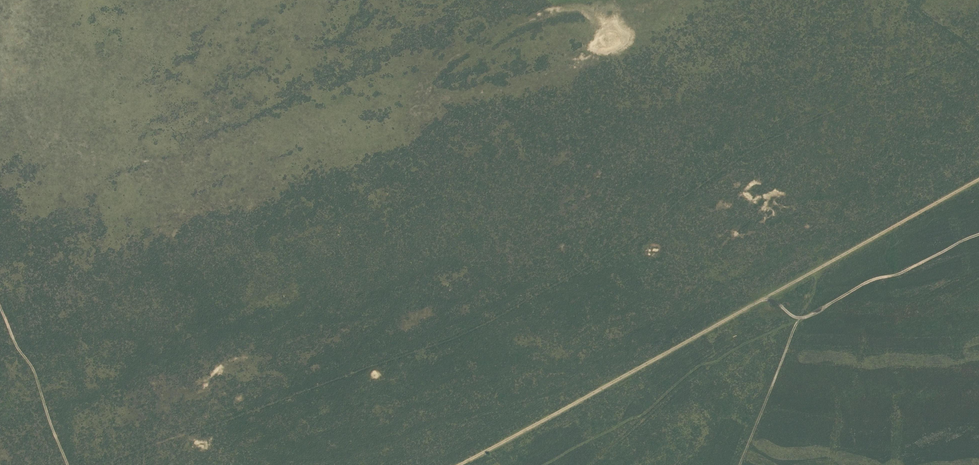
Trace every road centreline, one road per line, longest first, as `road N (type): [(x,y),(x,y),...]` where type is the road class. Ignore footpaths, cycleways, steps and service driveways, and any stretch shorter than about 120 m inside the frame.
road 1 (track): [(459,464),(978,179)]
road 2 (track): [(740,464),(798,319),(766,298)]
road 3 (track): [(0,306),(33,368),(67,464)]

